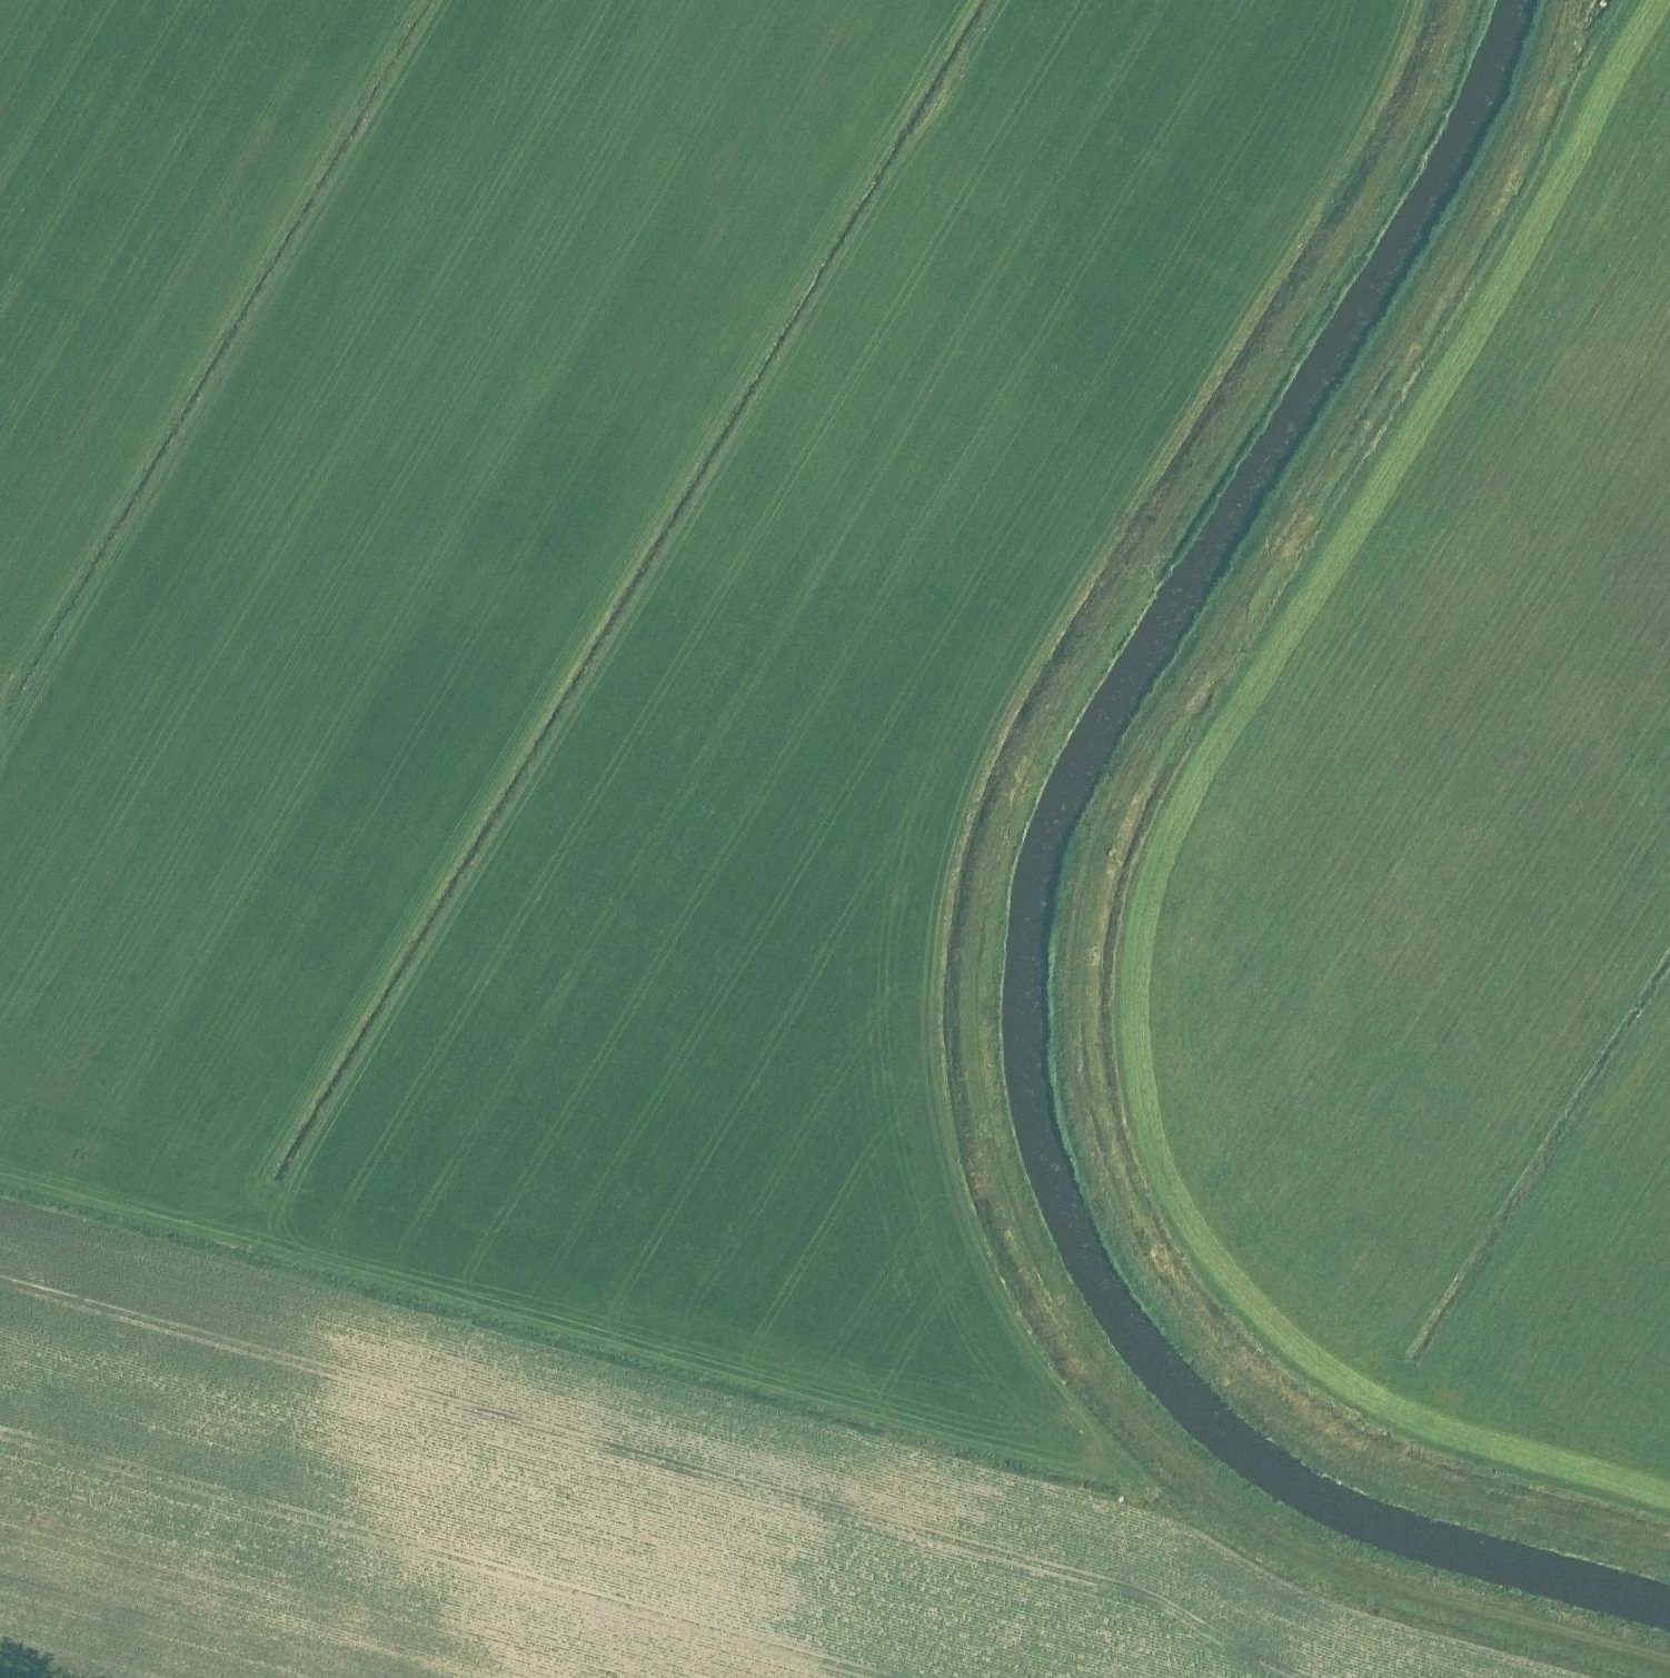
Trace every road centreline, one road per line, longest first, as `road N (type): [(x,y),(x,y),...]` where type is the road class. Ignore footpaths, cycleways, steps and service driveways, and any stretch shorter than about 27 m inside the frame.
road 1 (track): [(1467,0),(1380,189),(1027,758),(994,860),(975,958),(979,1079),(998,1174),(1033,1271),(1096,1369),(1198,1474),(1290,1538),(1353,1569),(1669,1658)]

